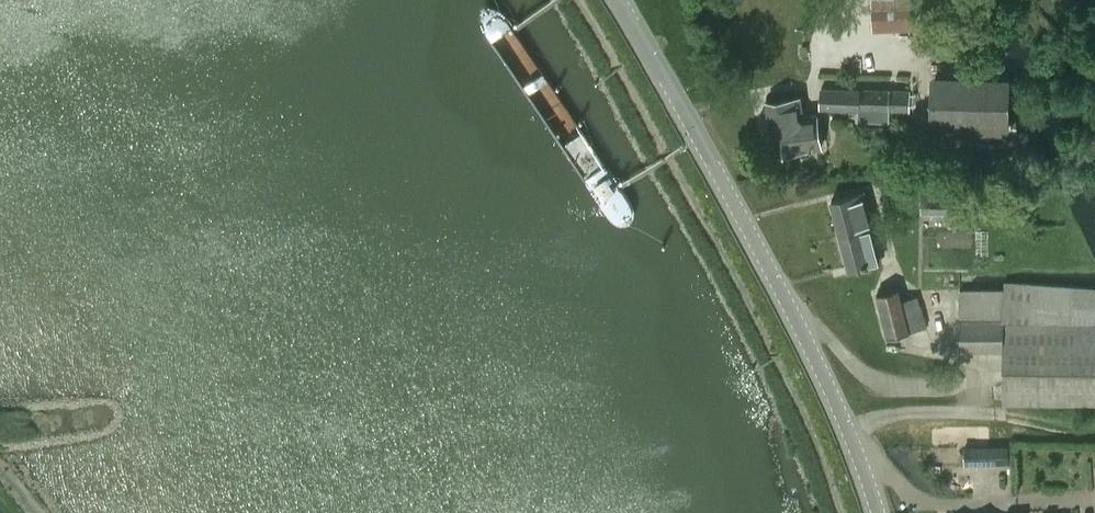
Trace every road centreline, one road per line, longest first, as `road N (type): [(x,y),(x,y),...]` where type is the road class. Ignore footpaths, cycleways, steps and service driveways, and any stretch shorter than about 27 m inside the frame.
road 1 (tertiary): [(878,512),(818,362),(619,0)]

